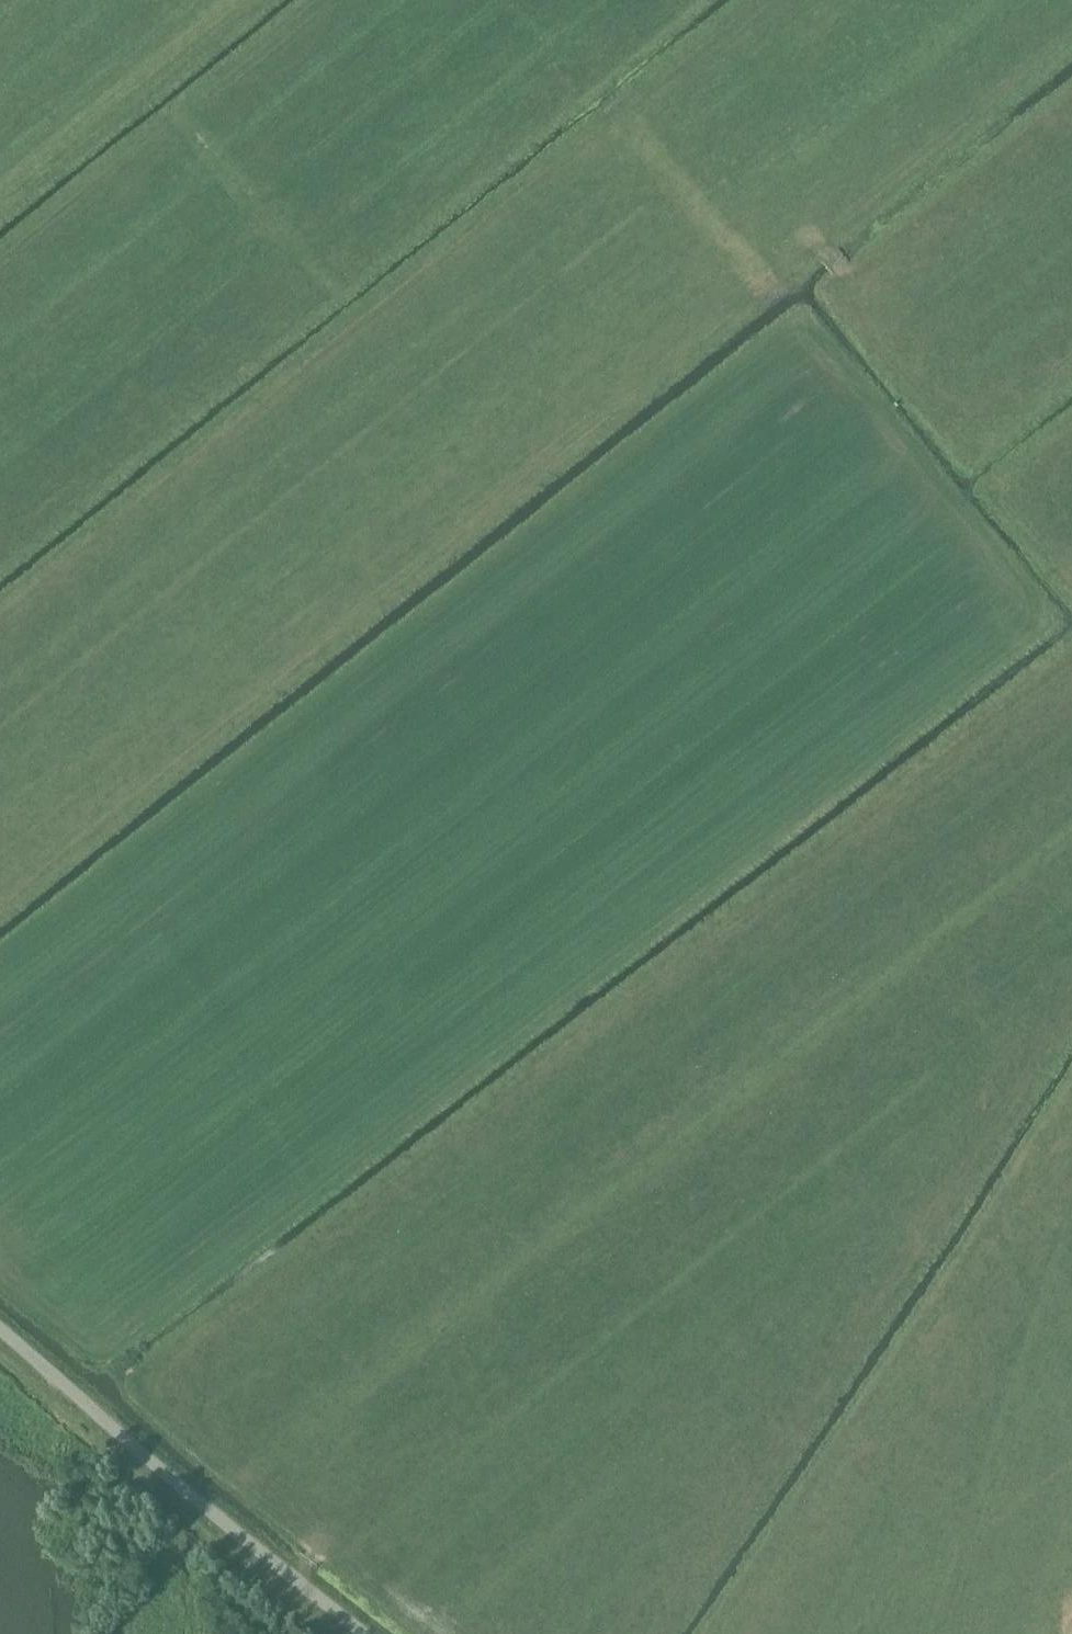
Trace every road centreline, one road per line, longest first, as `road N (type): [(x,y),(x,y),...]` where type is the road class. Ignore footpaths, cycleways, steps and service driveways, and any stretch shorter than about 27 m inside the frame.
road 1 (track): [(365,1633),(0,1328)]

